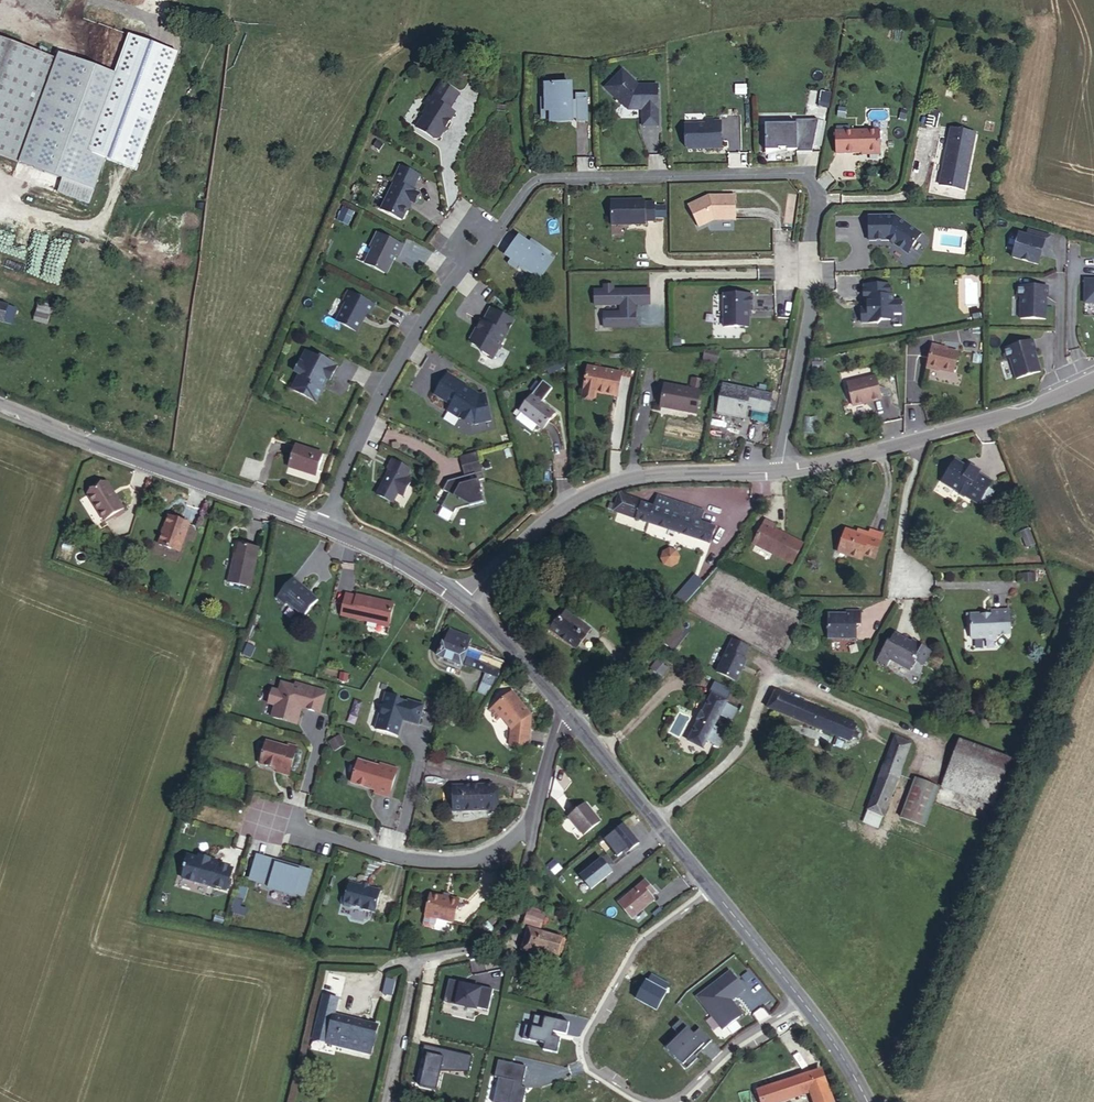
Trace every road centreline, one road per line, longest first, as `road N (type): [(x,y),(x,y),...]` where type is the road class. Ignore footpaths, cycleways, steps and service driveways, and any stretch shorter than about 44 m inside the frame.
road 1 (residential): [(321,524),(393,367),(466,252),(539,179),(796,170),(810,180),(819,195),(810,302),(783,470)]
road 2 (secondary): [(465,604),(510,553),(592,492),(674,473),(783,470)]
road 3 (secondary): [(0,405),(321,524)]
road 4 (secondary): [(783,470),(984,420),(1093,377)]
road 5 (residential): [(650,1101),(590,1067),(588,1030),(645,937),(711,889)]
road 6 (residential): [(533,826),(465,863),(411,862),(266,820)]
road 7 (residential): [(533,826),(519,912),(494,941),(415,960)]
road 8 (residential): [(654,819),(731,756),(767,676)]
road 9 (secondary): [(321,524),(391,554),(465,604)]
road 10 (residential): [(803,1002),(738,1042),(675,1101)]
road 11 (tertiary): [(654,819),(555,702)]
road 12 (tertiary): [(803,1002),(711,889)]
road 13 (tertiary): [(555,702),(465,604)]
road 14 (residential): [(555,702),(533,826)]

